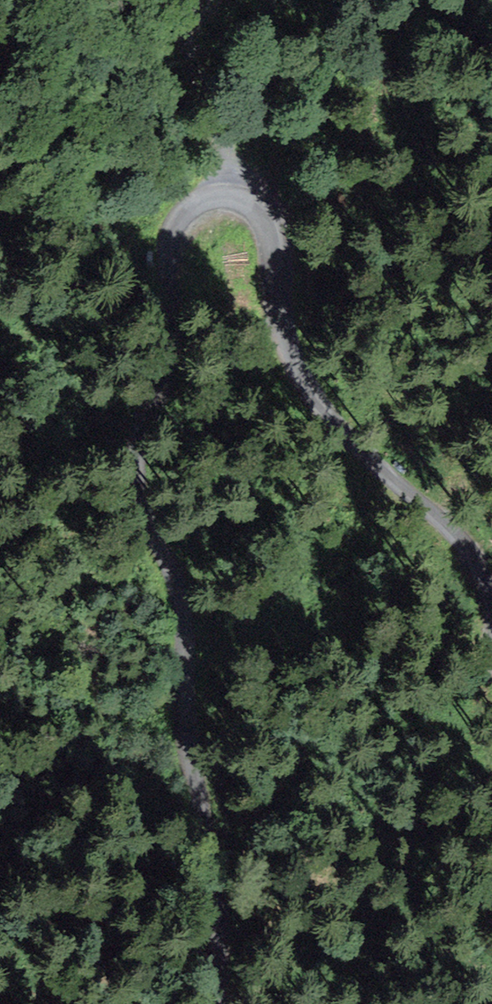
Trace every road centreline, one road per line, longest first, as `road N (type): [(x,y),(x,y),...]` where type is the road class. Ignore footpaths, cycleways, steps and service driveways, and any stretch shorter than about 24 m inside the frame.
road 1 (unclassified): [(491,628),(476,571),(316,395),(276,304),(269,230),(254,200),(229,191),(196,203),(172,232),(161,390),(138,470),(186,618),(190,742),(220,928),(216,1003)]
road 2 (track): [(229,191),(218,115),(195,60),(193,36),(207,0)]

